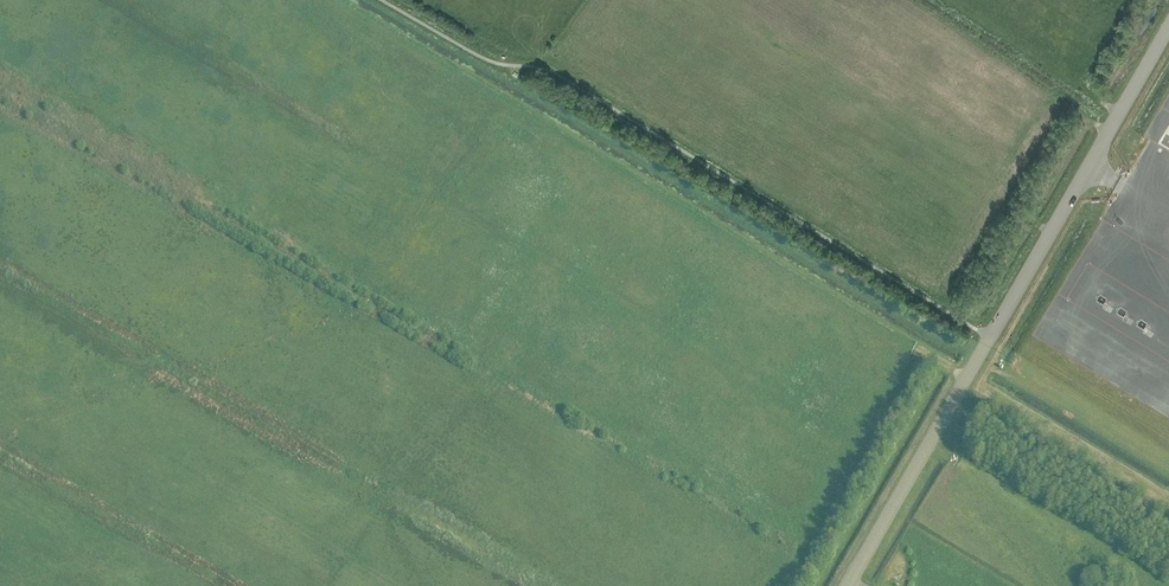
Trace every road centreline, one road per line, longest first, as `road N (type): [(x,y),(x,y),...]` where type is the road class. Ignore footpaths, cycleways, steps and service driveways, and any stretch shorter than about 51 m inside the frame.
road 1 (unclassified): [(848,585),(1168,27)]

